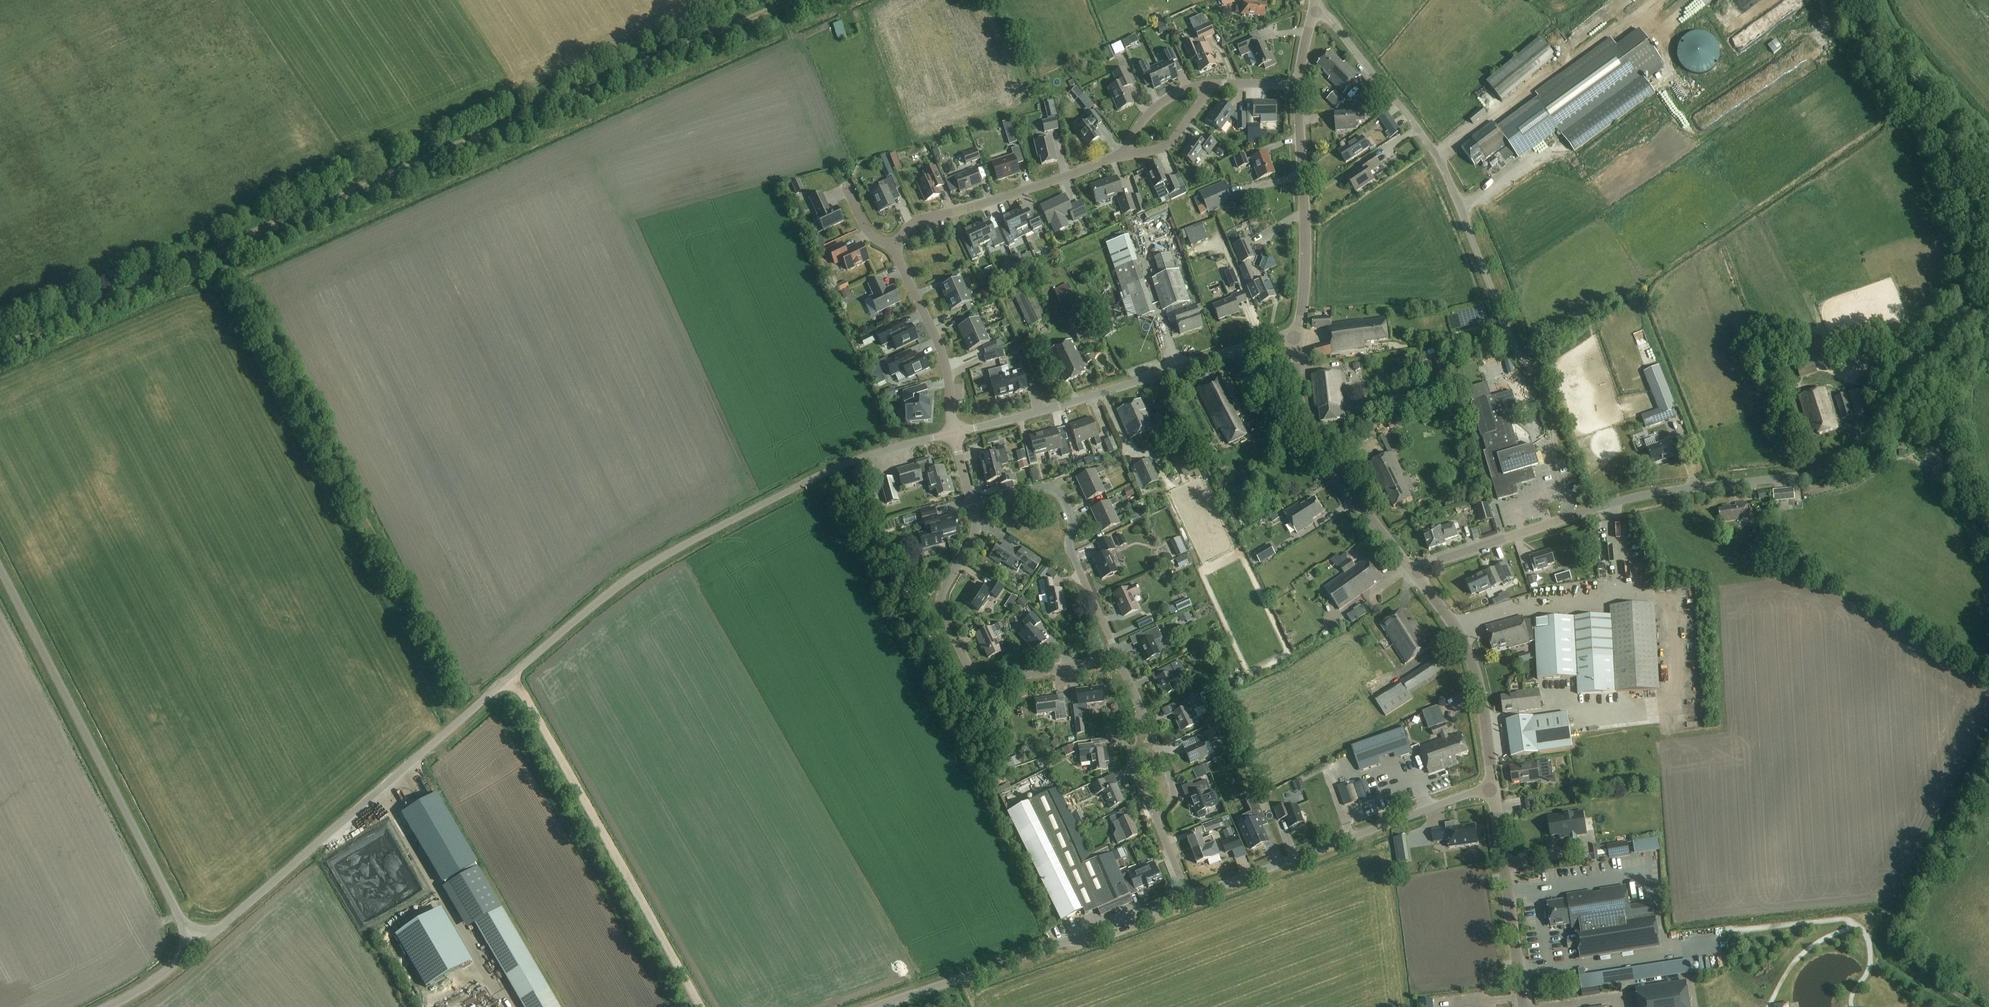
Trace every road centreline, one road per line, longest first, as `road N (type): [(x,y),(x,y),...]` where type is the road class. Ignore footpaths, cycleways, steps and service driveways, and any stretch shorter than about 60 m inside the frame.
road 1 (unclassified): [(195,947),(606,594),(804,482),(954,432)]
road 2 (track): [(221,248),(789,0)]
road 3 (residential): [(1571,516),(1553,464),(1554,429),(1447,178),(1383,84),(1313,10)]
road 4 (unclassified): [(1988,312),(1938,343),(1840,464),(1571,516)]
road 5 (unclassified): [(195,947),(0,569)]
road 6 (track): [(701,1006),(511,676)]
road 7 (residential): [(954,432),(1300,337)]
road 8 (residential): [(1120,657),(997,679),(972,672),(945,615),(944,588),(971,543),(973,503)]
road 9 (unclassified): [(876,1006),(1189,898)]
road 10 (track): [(1988,752),(1890,935),(1892,949),(1984,1006)]
road 11 (unclassified): [(1189,898),(1494,785)]
road 12 (tertiary): [(1415,573),(1315,446),(1300,408),(1300,337)]
road 13 (residential): [(1120,657),(1071,550),(1074,521),(1063,496),(1043,486),(973,503)]
road 14 (tertiary): [(1300,337),(1306,274),(1299,83)]
road 15 (residential): [(898,245),(910,224),(1127,152)]
road 16 (track): [(0,346),(221,248)]
road 17 (tertiary): [(1494,785),(1470,658),(1415,573)]
road 18 (tertiary): [(1524,1006),(1494,785)]
road 19 (residential): [(954,432),(943,353),(898,245)]
road 20 (unclassified): [(1415,573),(1571,516)]

